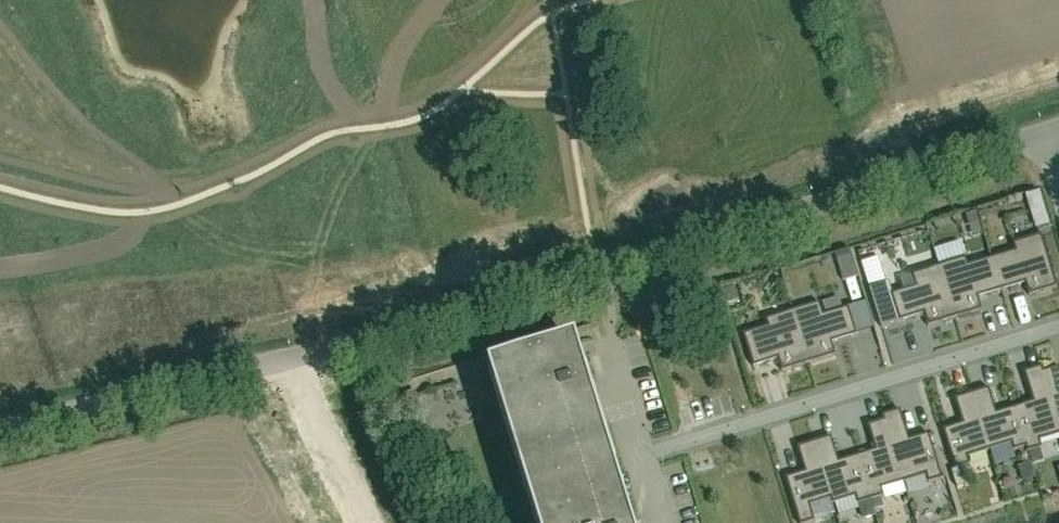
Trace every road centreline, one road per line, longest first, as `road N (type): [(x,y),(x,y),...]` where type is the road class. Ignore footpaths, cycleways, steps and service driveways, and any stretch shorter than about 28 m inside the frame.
road 1 (unclassified): [(285,356),(527,293),(1043,134)]
road 2 (unclassified): [(641,457),(1058,325)]
road 3 (unclassified): [(0,430),(285,356)]
road 4 (residential): [(285,356),(369,522)]
road 5 (unclassified): [(609,341),(641,457)]

